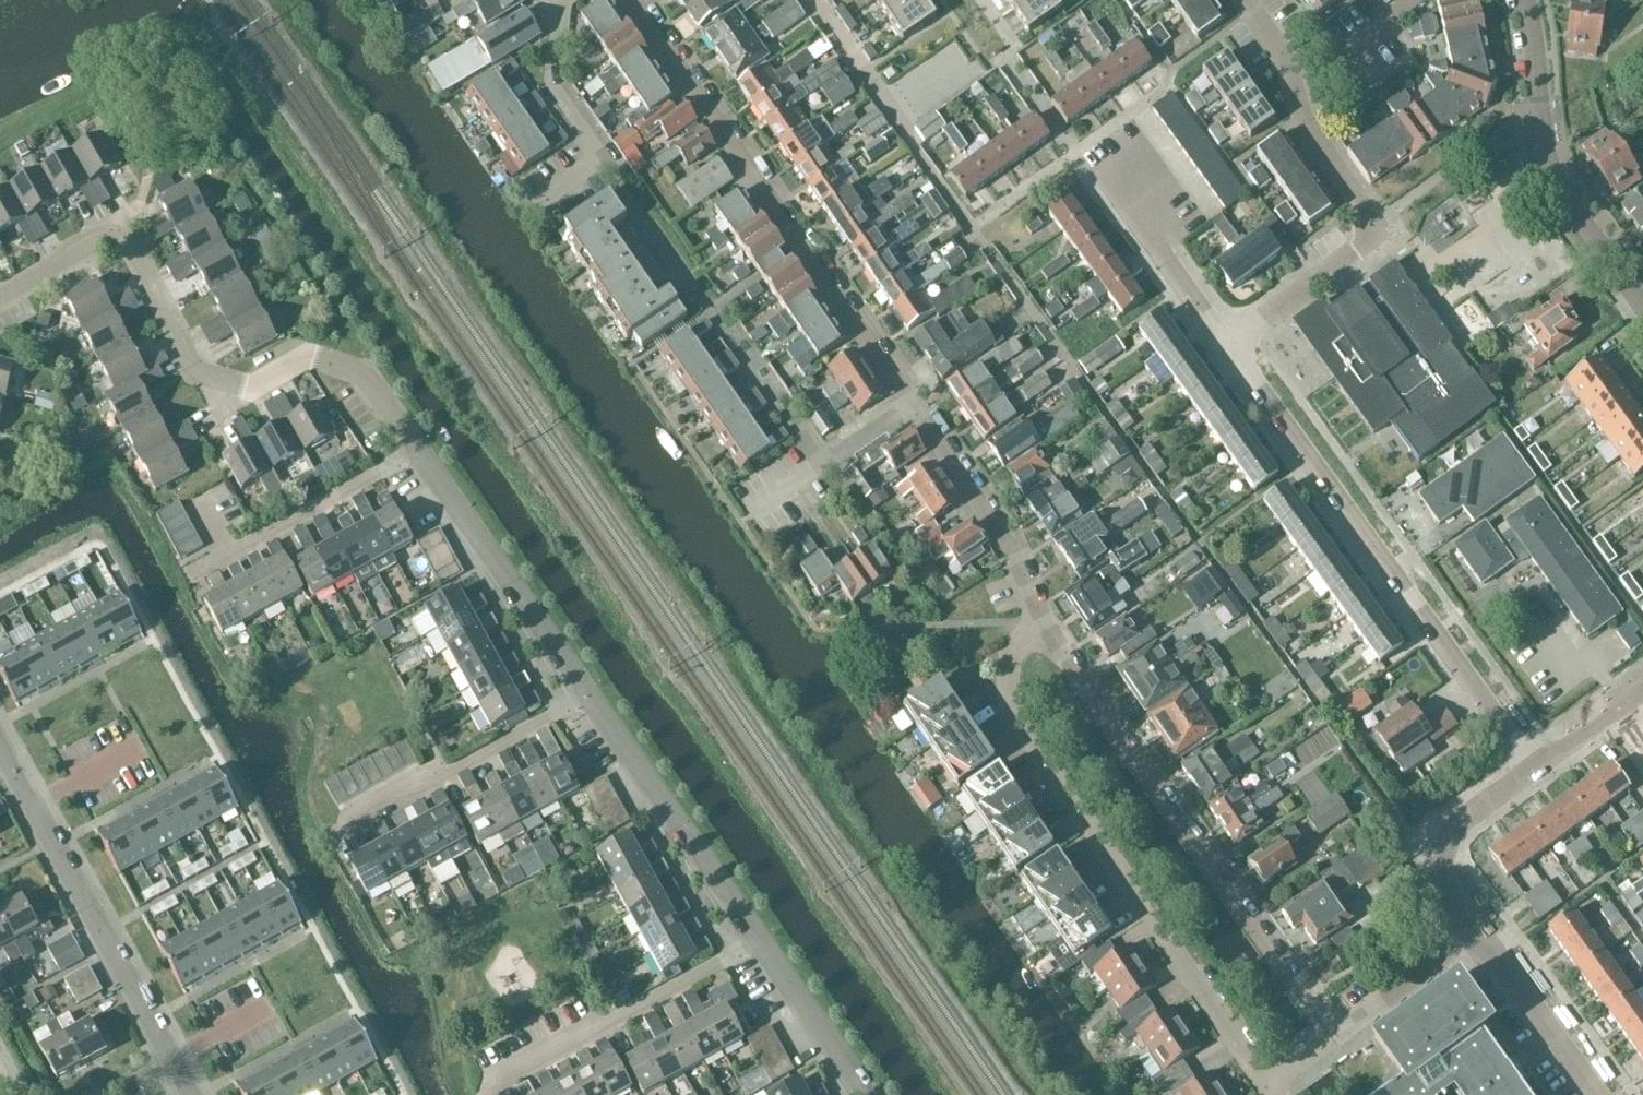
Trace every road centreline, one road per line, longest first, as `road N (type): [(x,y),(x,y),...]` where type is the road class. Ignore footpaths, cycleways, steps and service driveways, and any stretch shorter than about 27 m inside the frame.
road 1 (residential): [(1264,1093),(1014,728),(1007,678),(1041,629)]
road 2 (residential): [(1531,773),(1229,349)]
road 3 (residential): [(1336,1042),(1041,629)]
road 4 (residential): [(913,404),(635,0)]
road 5 (residential): [(1229,349),(1379,231),(1306,136),(1280,51),(1243,0)]
road 6 (residential): [(0,297),(107,241),(130,248),(192,372),(250,389),(308,357),(319,360)]
road 7 (residential): [(190,1094),(0,748)]
road 8 (residential): [(1642,306),(1553,161),(1527,0)]
road 9 (residential): [(492,1090),(758,943)]
road 10 (residential): [(758,943),(588,694)]
road 11 (residential): [(588,694),(418,451)]
road 12 (residential): [(339,834),(588,694)]
road 13 (residential): [(1041,629),(981,499),(913,404)]
road 14 (residential): [(191,574),(418,451)]
road 15 (residential): [(543,203),(602,160),(556,83),(563,0)]
road 16 (residential): [(1475,944),(1439,883),(1442,855),(1467,821),(1531,773)]
road 17 (residential): [(1229,349),(1097,172)]
road 18 (residential): [(1587,1094),(1475,944)]
road 19 (residential): [(856,1094),(758,943)]
road 20 (residential): [(1336,1042),(1475,944)]
road 21 (residential): [(418,451),(361,375),(319,360)]

